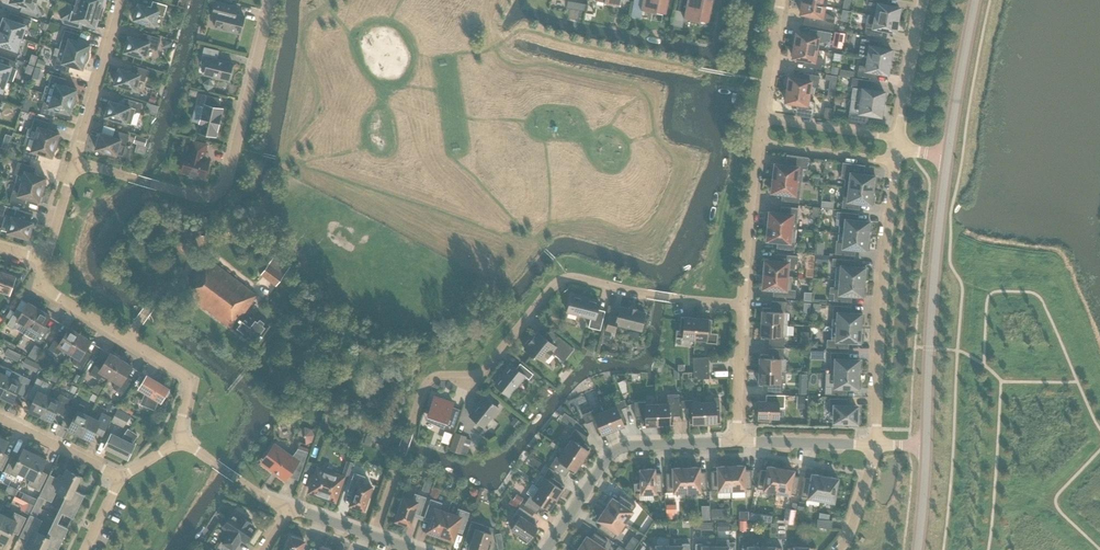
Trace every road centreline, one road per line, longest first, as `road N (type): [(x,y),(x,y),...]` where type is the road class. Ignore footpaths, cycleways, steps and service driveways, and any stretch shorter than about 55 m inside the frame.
road 1 (residential): [(369,536),(427,382),(479,378),(553,289),(579,280),(742,305)]
road 2 (residential): [(274,0),(223,193),(199,197),(76,162)]
road 3 (secondary): [(927,446),(948,157)]
road 4 (residential): [(895,162),(875,445)]
road 5 (residential): [(47,259),(55,298),(189,378),(181,441)]
road 6 (unclassified): [(737,442),(622,448),(548,549)]
road 7 (residential): [(76,162),(123,0)]
road 8 (residential): [(742,305),(760,145)]
road 9 (secondary): [(948,157),(976,0)]
road 10 (residential): [(899,139),(925,0)]
road 11 (unclassified): [(875,445),(737,442)]
road 12 (residential): [(737,442),(742,305)]
road 13 (residential): [(764,118),(899,139)]
road 14 (residential): [(895,162),(760,145)]
road 15 (residential): [(120,478),(0,417)]
road 16 (unclassified): [(181,441),(289,512)]
road 17 (residential): [(764,118),(783,0)]

